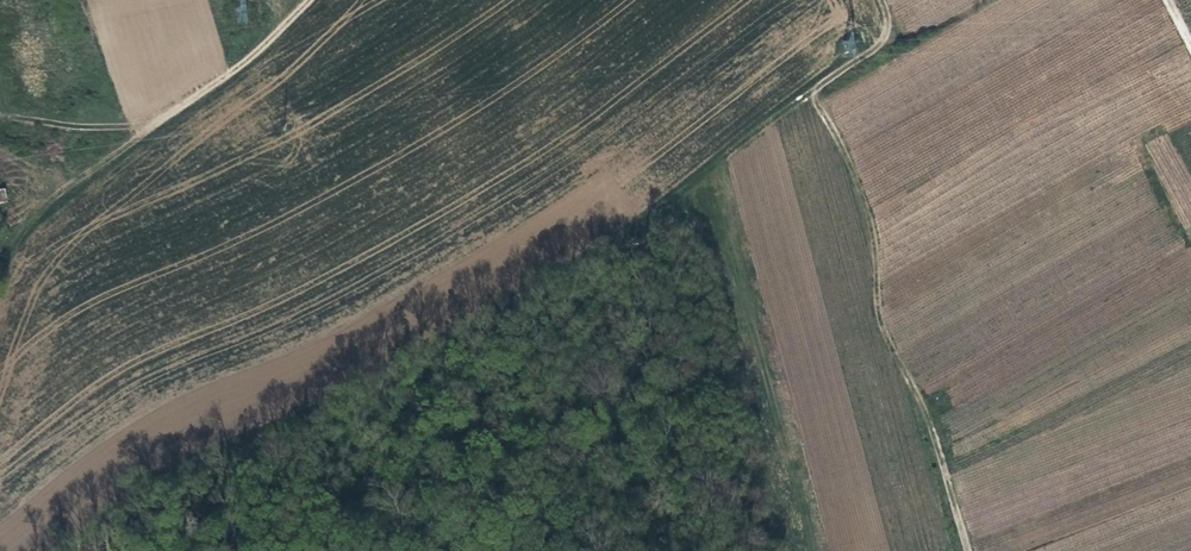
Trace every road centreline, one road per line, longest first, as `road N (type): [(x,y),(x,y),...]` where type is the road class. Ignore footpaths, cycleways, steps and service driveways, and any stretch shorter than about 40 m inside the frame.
road 1 (track): [(674,191),(879,51),(891,34),(882,0)]
road 2 (track): [(139,136),(226,79),(308,0)]

